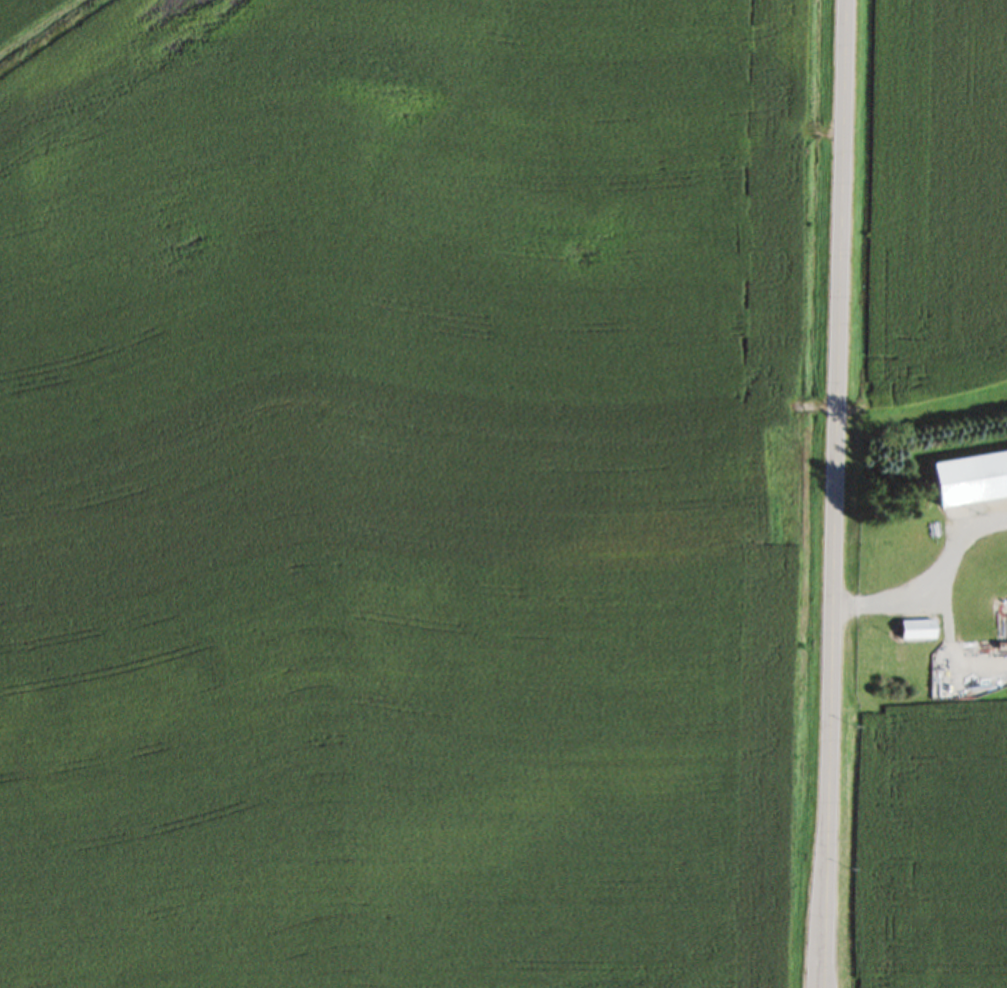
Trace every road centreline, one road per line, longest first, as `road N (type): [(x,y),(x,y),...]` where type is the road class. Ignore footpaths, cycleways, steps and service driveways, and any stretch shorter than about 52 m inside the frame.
road 1 (tertiary): [(818,987),(842,0)]

